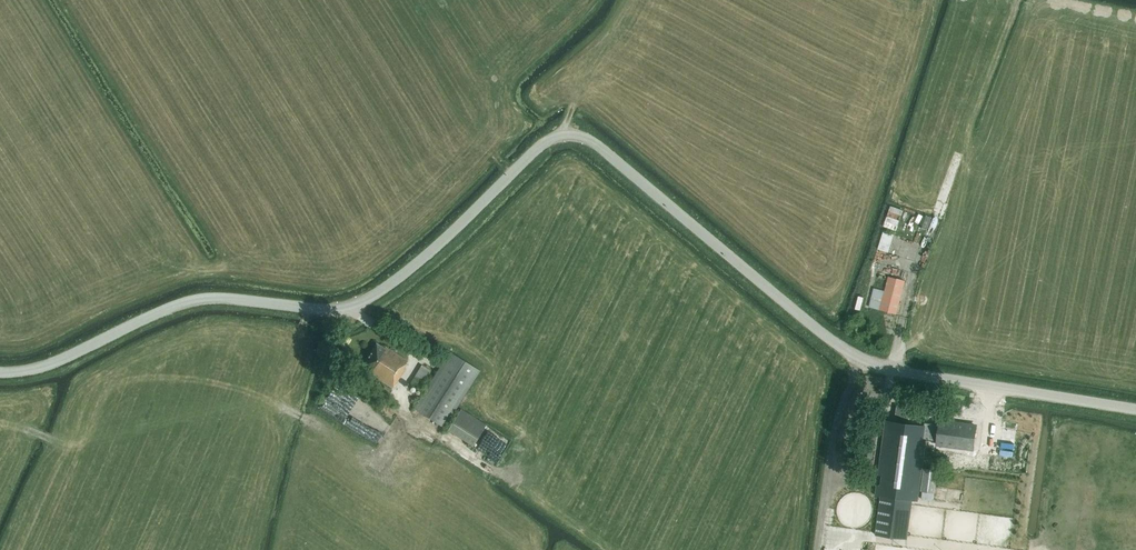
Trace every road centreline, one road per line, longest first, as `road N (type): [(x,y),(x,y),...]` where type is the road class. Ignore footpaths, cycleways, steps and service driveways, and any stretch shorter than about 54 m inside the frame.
road 1 (unclassified): [(1135,412),(888,370),(862,358),(589,143),(566,136),(543,146),(399,285),(366,305),(329,315),(212,301),(173,310),(74,360),(0,377)]

